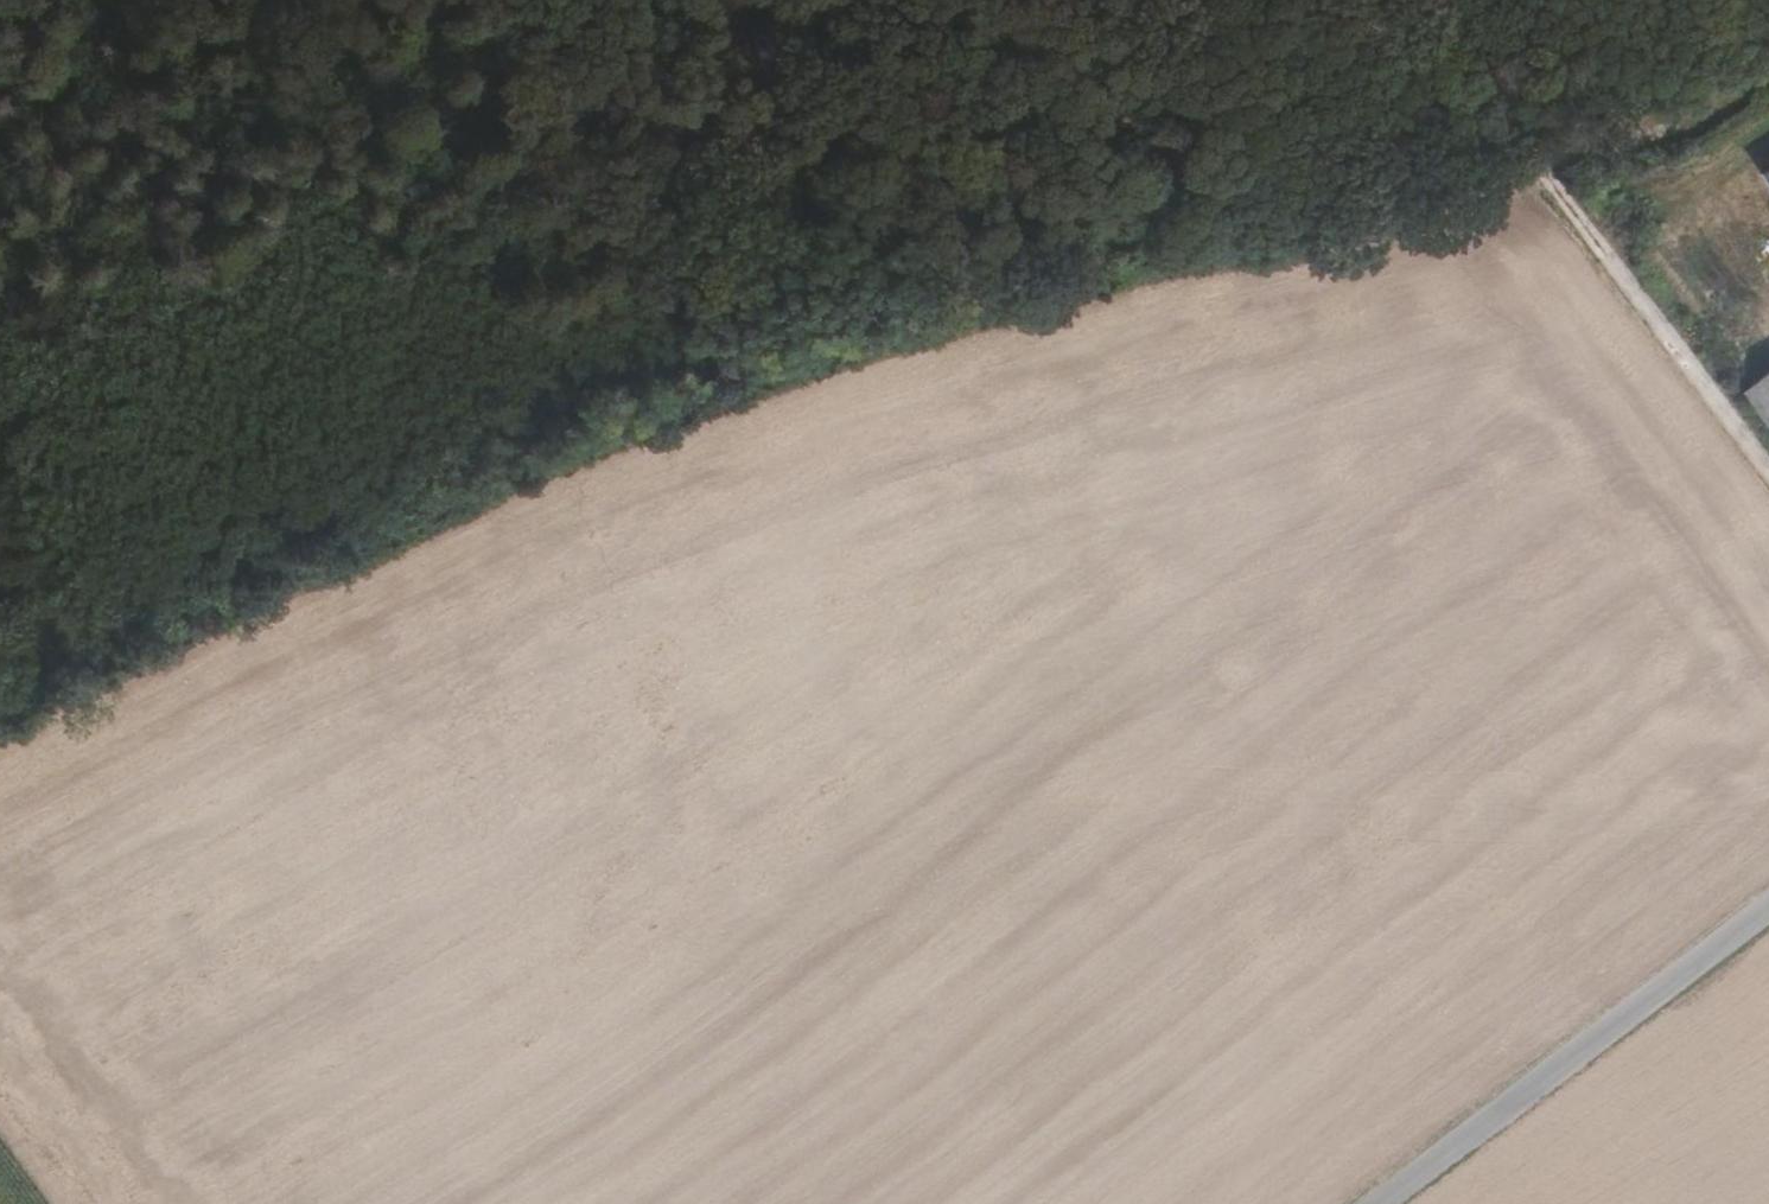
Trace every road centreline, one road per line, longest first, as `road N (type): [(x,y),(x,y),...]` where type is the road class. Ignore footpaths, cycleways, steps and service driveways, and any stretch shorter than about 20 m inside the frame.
road 1 (track): [(1399,0),(1768,463)]
road 2 (unclassified): [(1378,1203),(1768,901)]

